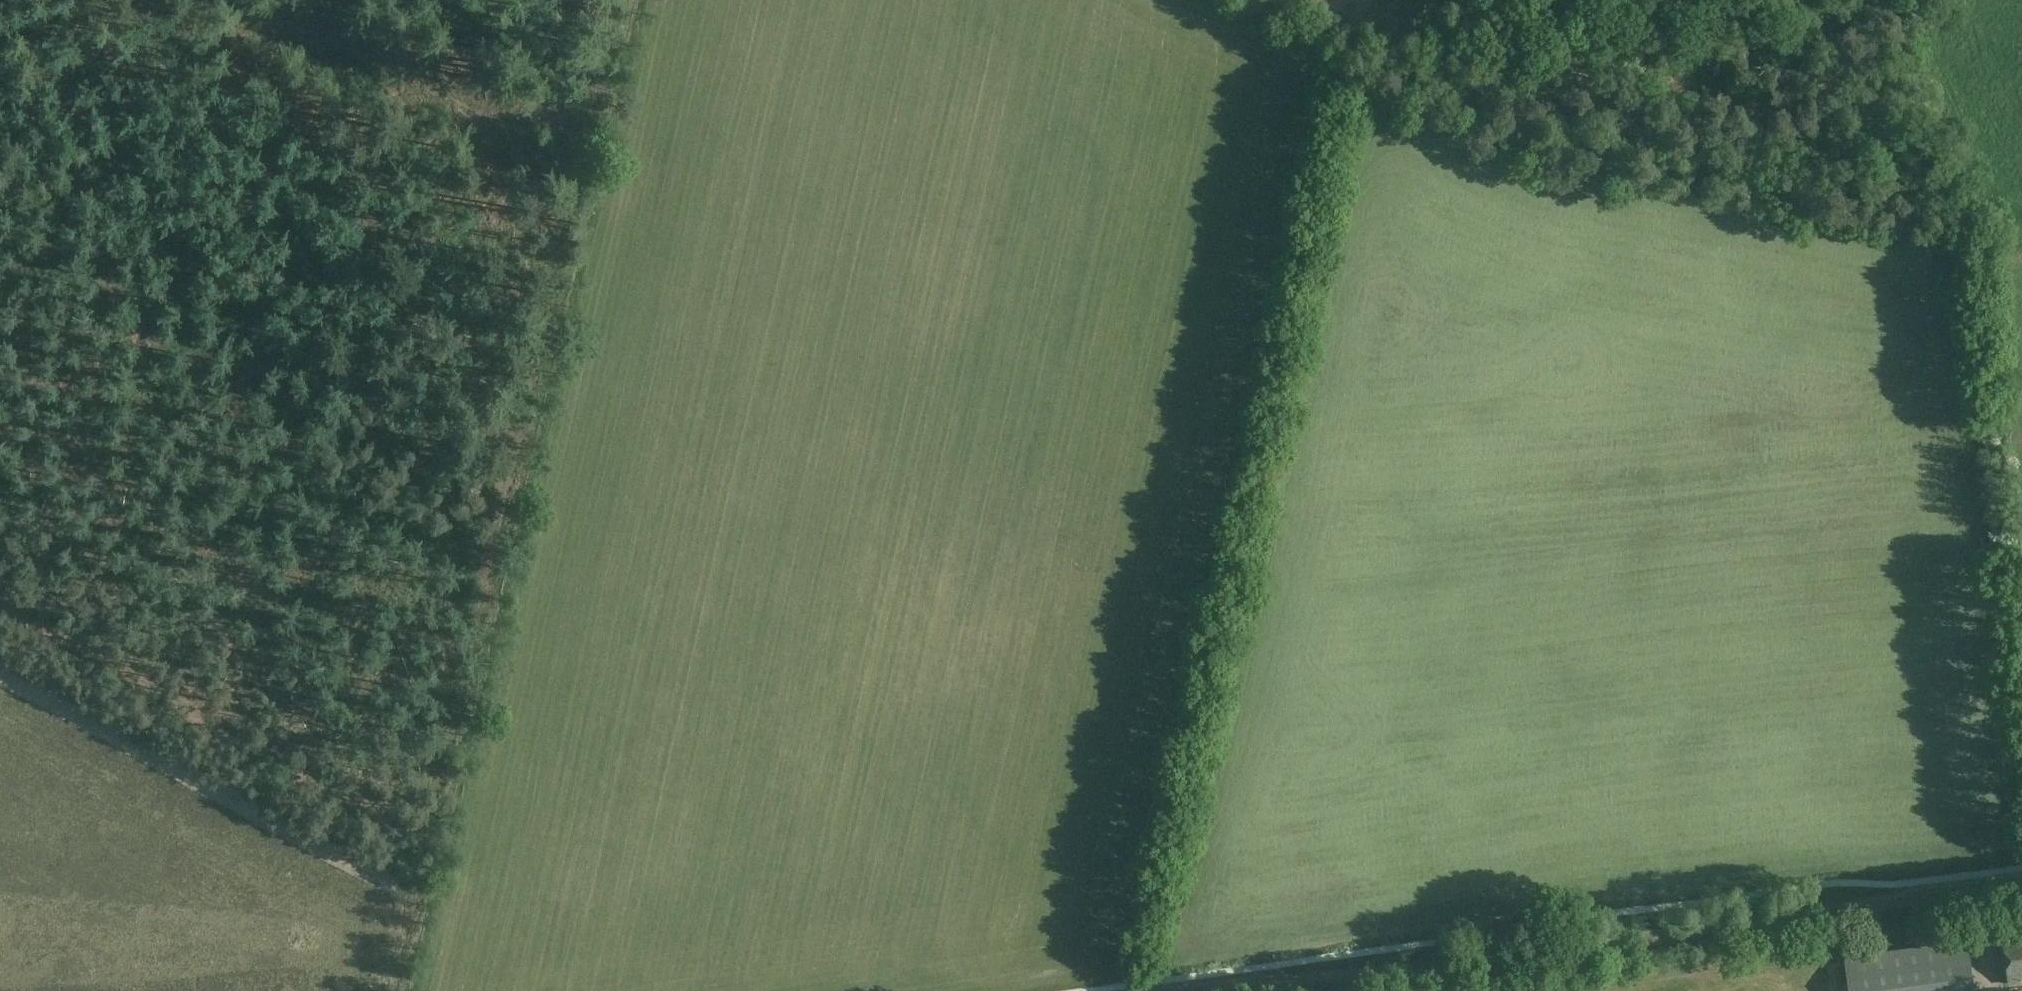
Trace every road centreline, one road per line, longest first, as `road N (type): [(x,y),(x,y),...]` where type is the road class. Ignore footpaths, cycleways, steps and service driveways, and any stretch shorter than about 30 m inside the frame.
road 1 (track): [(616,0),(430,801),(439,855),(412,990)]
road 2 (track): [(2021,881),(1215,990)]
road 3 (track): [(1969,865),(1989,990)]

